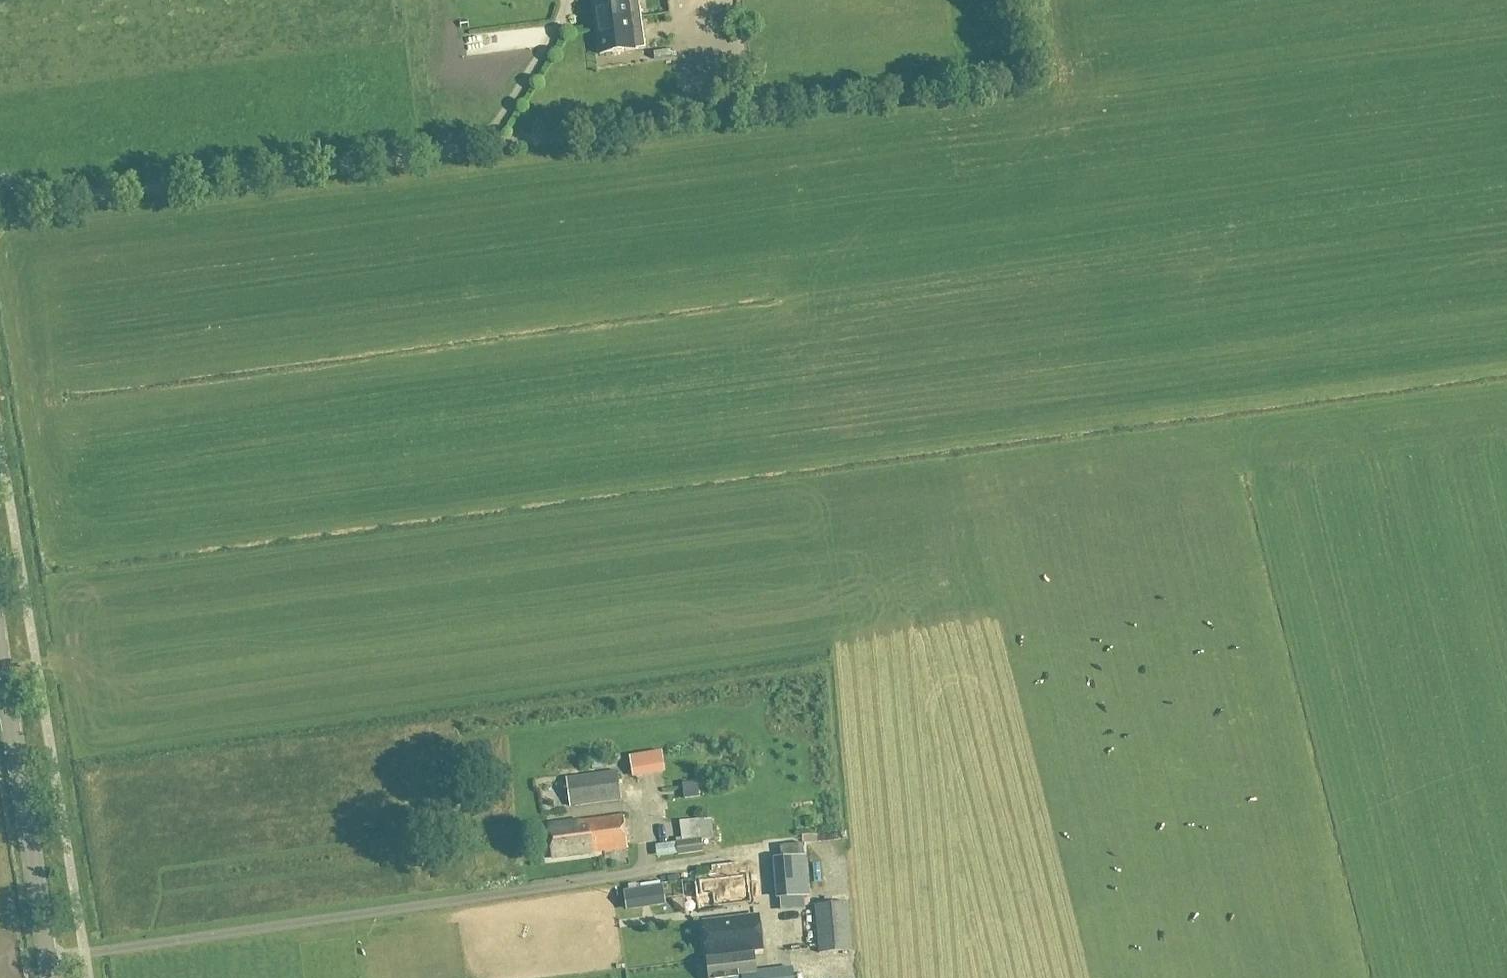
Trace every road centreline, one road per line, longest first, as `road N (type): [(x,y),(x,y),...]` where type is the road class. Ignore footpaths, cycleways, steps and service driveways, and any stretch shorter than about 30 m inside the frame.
road 1 (tertiary): [(49,977),(0,662)]

